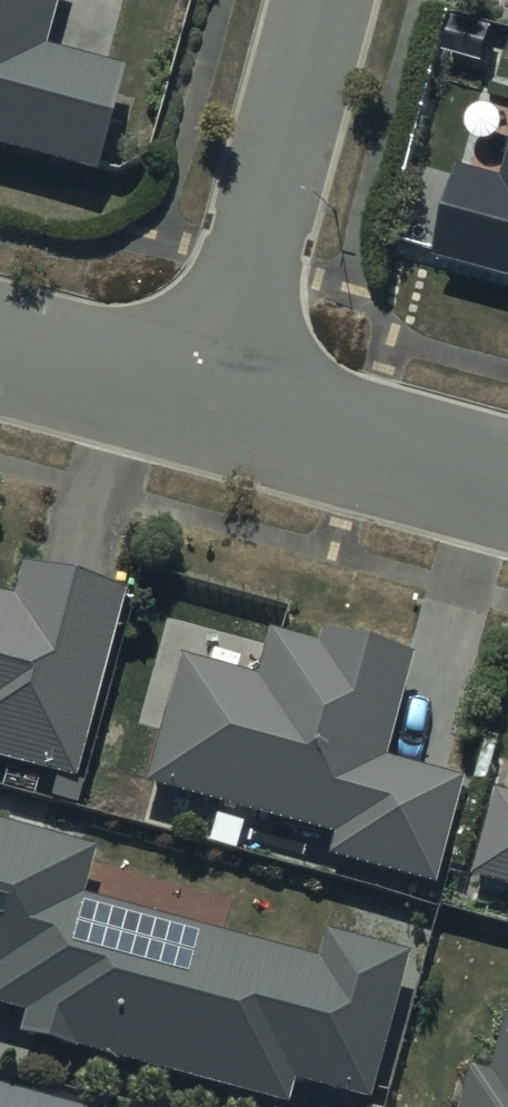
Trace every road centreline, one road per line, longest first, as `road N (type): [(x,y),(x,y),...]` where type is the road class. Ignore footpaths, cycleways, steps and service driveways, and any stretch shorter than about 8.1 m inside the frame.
road 1 (residential): [(212,399),(320,0)]
road 2 (residential): [(212,399),(507,481)]
road 3 (residential): [(0,343),(212,399)]

